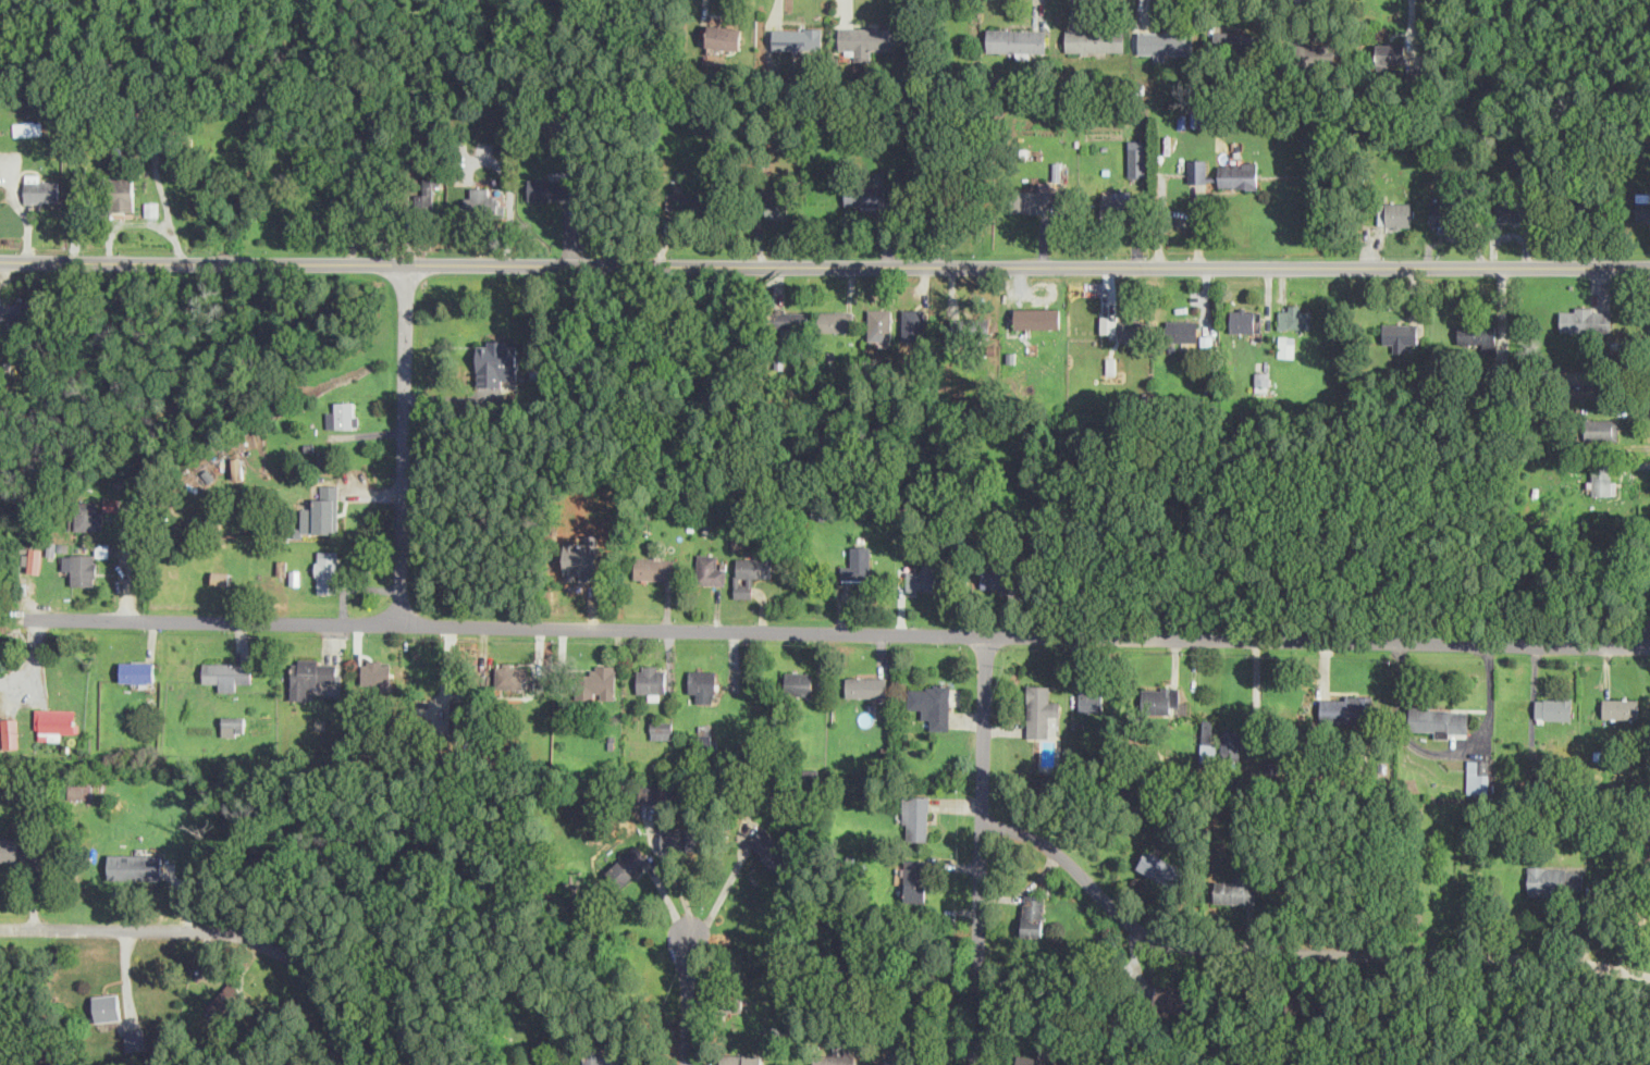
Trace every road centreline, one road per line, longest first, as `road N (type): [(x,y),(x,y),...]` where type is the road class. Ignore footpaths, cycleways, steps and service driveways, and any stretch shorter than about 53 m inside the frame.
road 1 (tertiary): [(0,258),(1649,267)]
road 2 (residential): [(26,619),(1612,646),(1649,637)]
road 3 (residential): [(981,818),(1039,840),(1142,931),(1189,943),(1579,961),(1649,977)]
road 4 (residential): [(975,1064),(985,635)]
road 5 (residential): [(358,1064),(321,992),(254,939),(217,930),(0,922)]
road 6 (residential): [(402,624),(407,262)]
road 7 (residential): [(686,1064),(689,938)]

